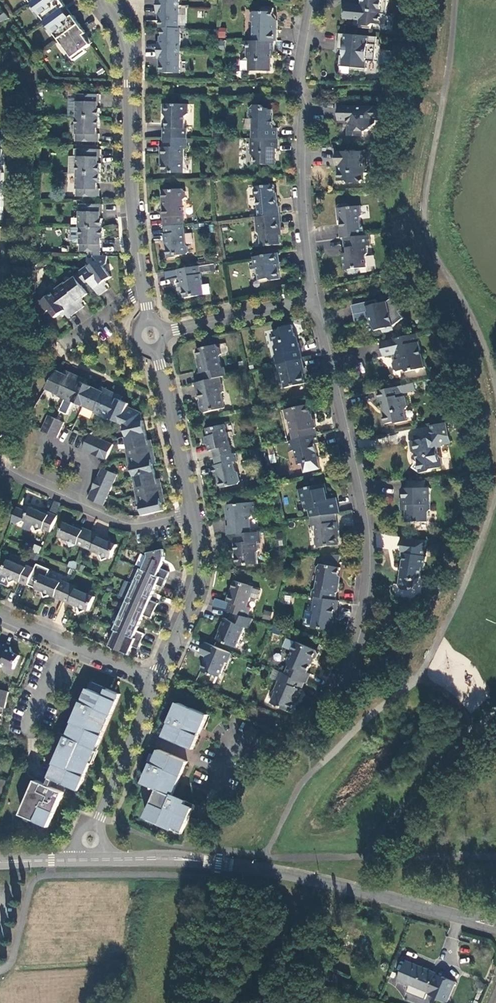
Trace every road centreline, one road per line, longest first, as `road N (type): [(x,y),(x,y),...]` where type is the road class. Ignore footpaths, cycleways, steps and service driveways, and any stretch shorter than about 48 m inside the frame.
road 1 (residential): [(300,732),(342,677),(362,626),(368,578),(366,532),(312,299)]
road 2 (secondary): [(111,859),(257,868),(495,925)]
road 3 (residential): [(111,0),(134,50),(132,187),(150,334)]
road 4 (residential): [(312,299),(299,64),(311,0)]
road 5 (residential): [(190,518),(124,529),(0,465)]
road 6 (residential): [(190,518),(150,334)]
road 7 (residential): [(155,682),(193,599),(199,572),(190,518)]
road 8 (residential): [(0,615),(155,682)]
road 9 (residential): [(150,334),(312,299)]
road 10 (residential): [(95,826),(155,682)]

